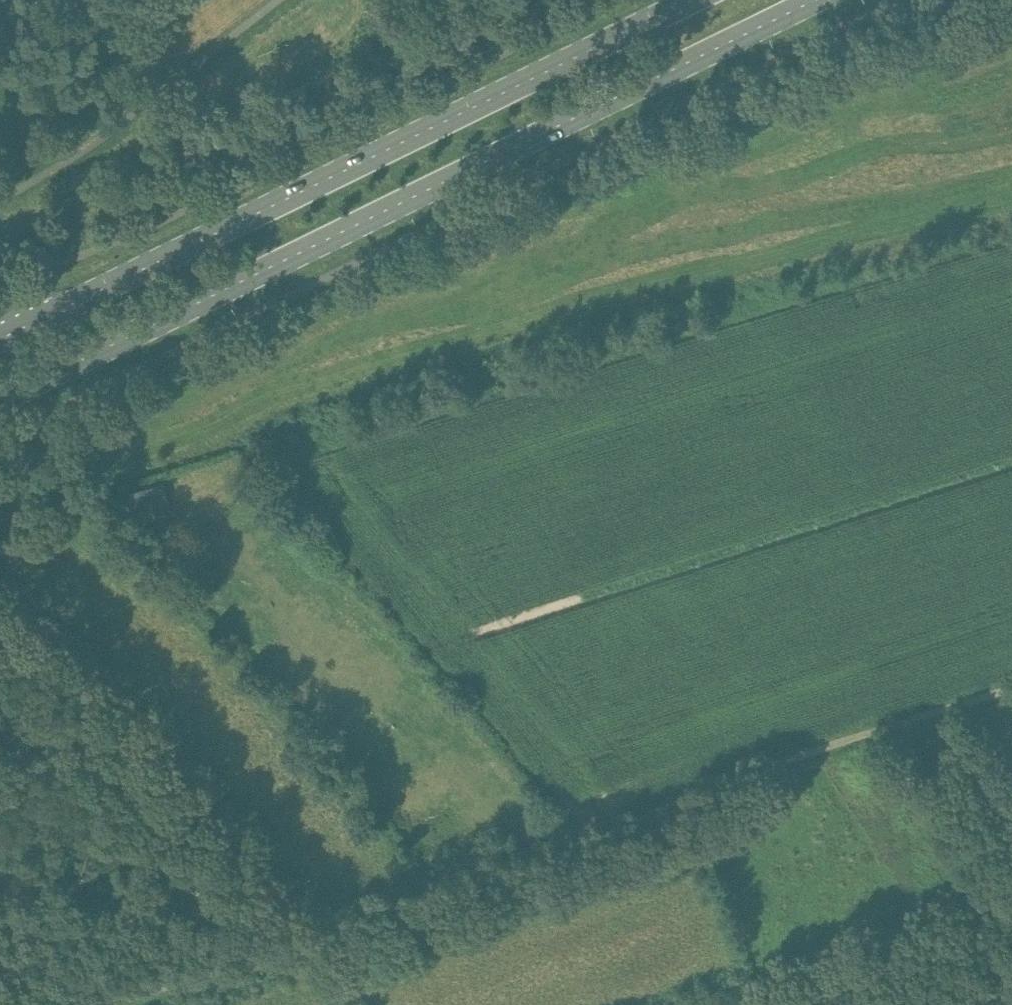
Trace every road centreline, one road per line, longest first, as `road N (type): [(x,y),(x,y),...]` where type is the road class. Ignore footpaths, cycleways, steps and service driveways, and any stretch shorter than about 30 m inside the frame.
road 1 (secondary): [(0,403),(821,0)]
road 2 (secondary): [(690,0),(0,337)]

